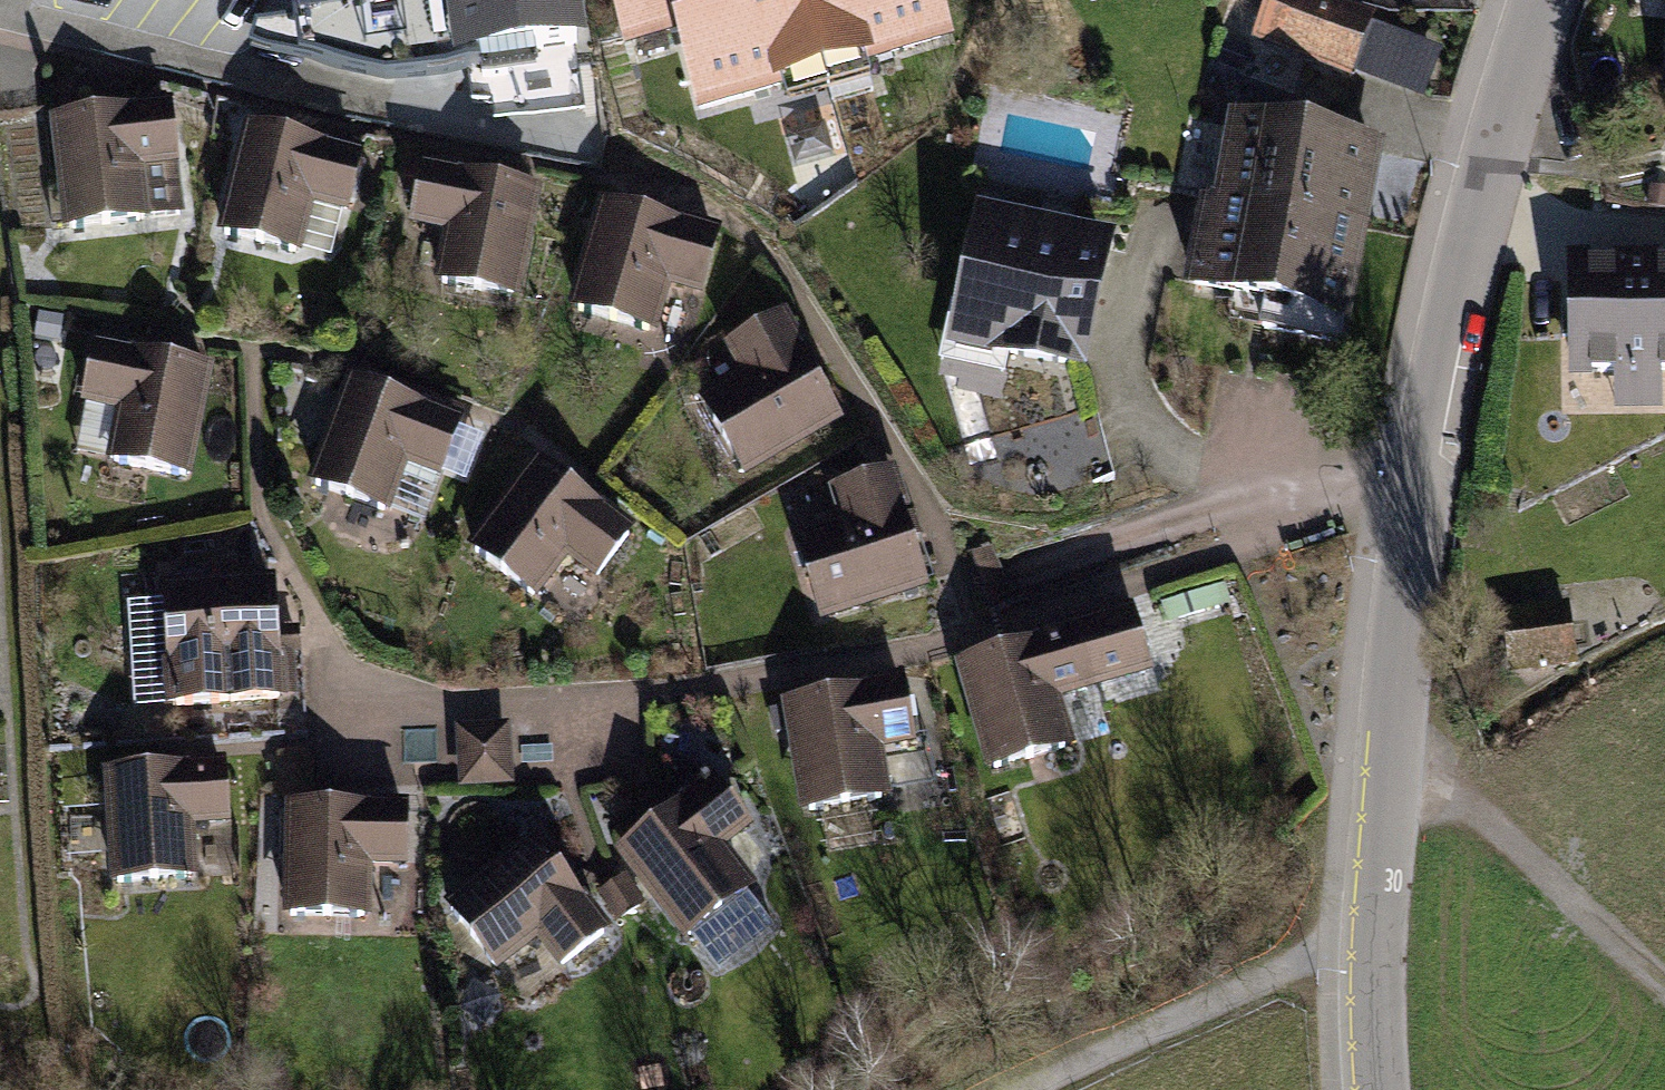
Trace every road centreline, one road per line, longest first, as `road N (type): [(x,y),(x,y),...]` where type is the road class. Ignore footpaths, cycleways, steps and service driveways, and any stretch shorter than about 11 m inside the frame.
road 1 (residential): [(1375,1089),(1375,856),(1403,571),(1467,246),(1536,0)]
road 2 (track): [(1664,978),(1500,830),(1432,802),(1379,810)]

